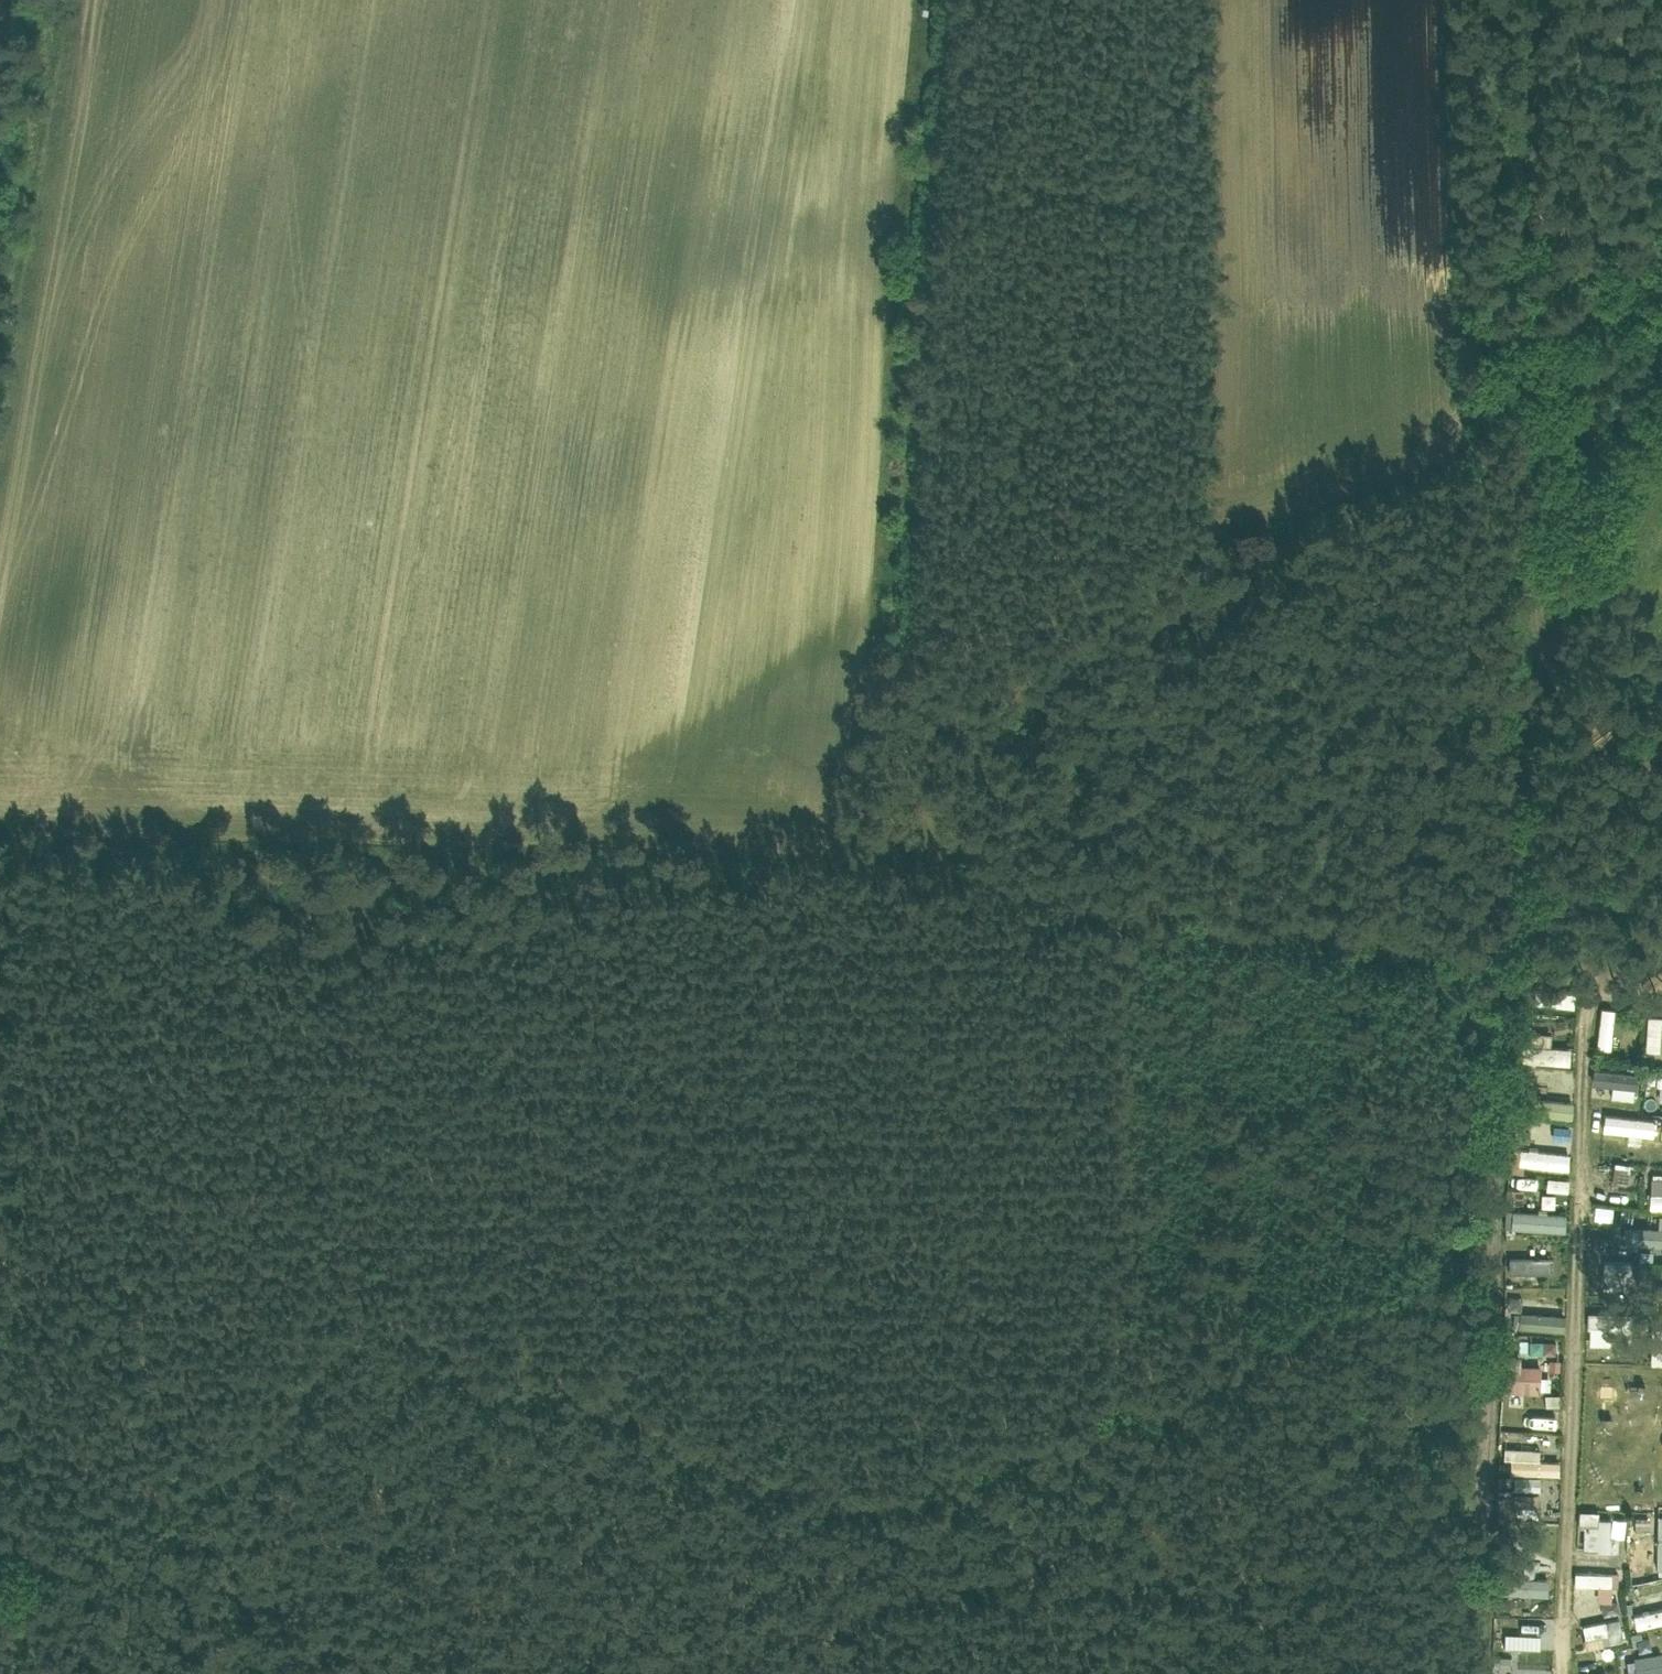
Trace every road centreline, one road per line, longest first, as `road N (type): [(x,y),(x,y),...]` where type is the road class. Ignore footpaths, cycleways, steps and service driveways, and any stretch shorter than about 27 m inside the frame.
road 1 (track): [(1661,443),(1554,659),(1508,987),(1479,1673)]
road 2 (track): [(1521,0),(1515,507),(1554,659)]

